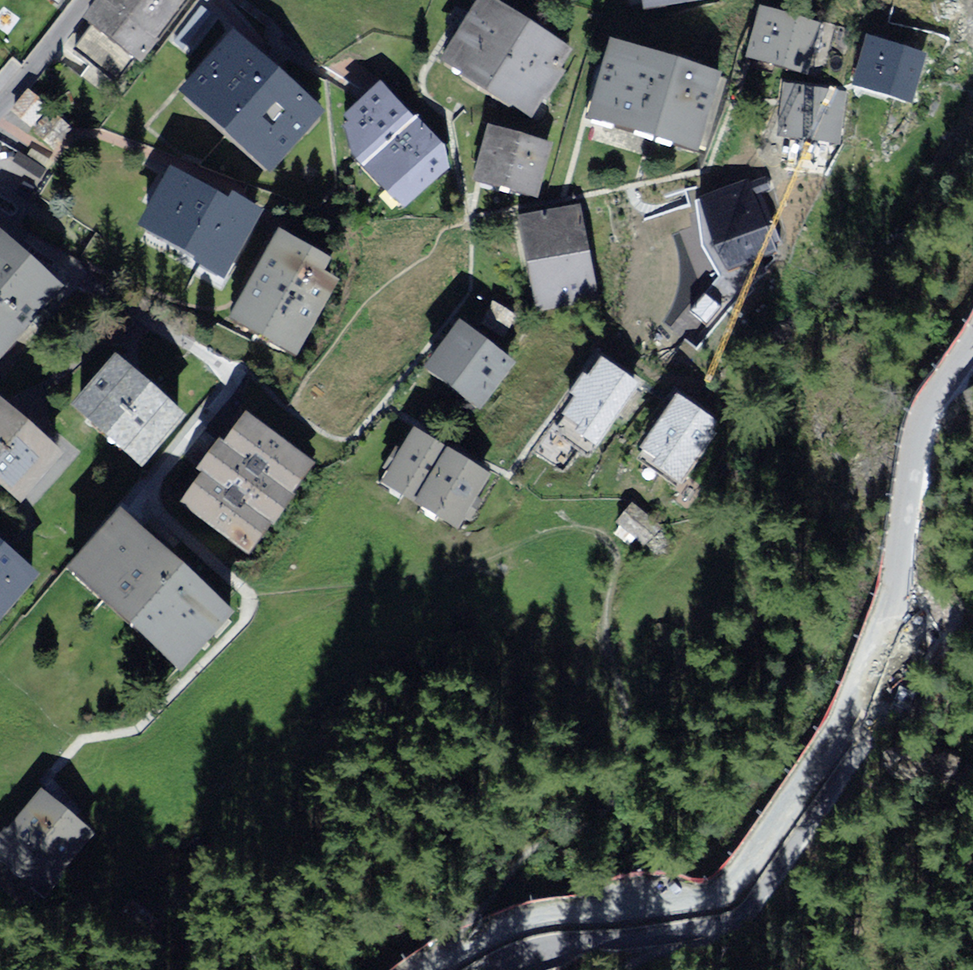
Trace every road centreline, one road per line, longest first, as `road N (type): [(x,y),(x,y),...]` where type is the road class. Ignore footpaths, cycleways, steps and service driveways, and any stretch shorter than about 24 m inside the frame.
road 1 (track): [(827,745),(741,872),(713,891),(548,915),(462,942),(415,969)]
road 2 (track): [(972,336),(923,407),(905,453),(882,609),(827,745)]
road 3 (track): [(695,930),(741,910),(859,741),(895,663),(924,631)]
road 4 (track): [(467,969),(546,939),(695,930)]

